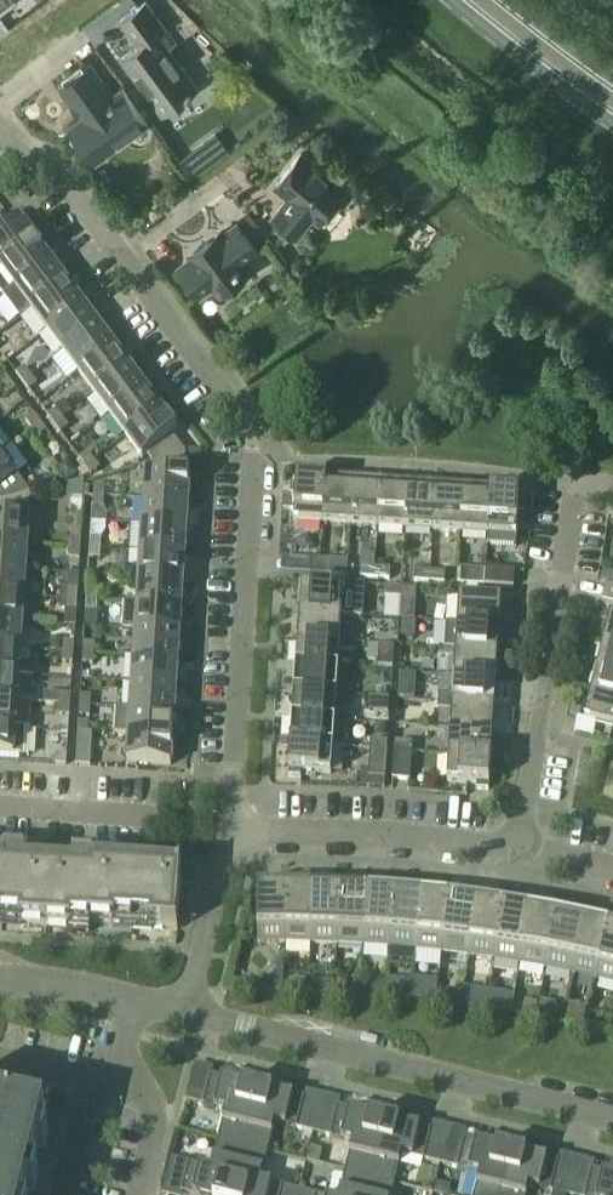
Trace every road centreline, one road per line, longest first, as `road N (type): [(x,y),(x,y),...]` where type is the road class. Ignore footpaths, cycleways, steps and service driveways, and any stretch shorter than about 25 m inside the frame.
road 1 (residential): [(221,830),(247,440),(61,174),(26,154),(0,125)]
road 2 (residential): [(612,1118),(186,1010)]
road 3 (residential): [(612,484),(558,478),(511,851)]
road 4 (residential): [(511,851),(221,830)]
road 5 (residential): [(186,1010),(221,830)]
road 6 (secondary): [(482,0),(612,101)]
road 7 (residential): [(0,806),(155,815)]
road 8 (residential): [(118,1077),(94,1085),(86,1100),(62,1194)]
road 9 (residential): [(135,1000),(46,977),(0,980)]
road 10 (residential): [(134,1194),(153,1113),(142,1090),(118,1077)]

